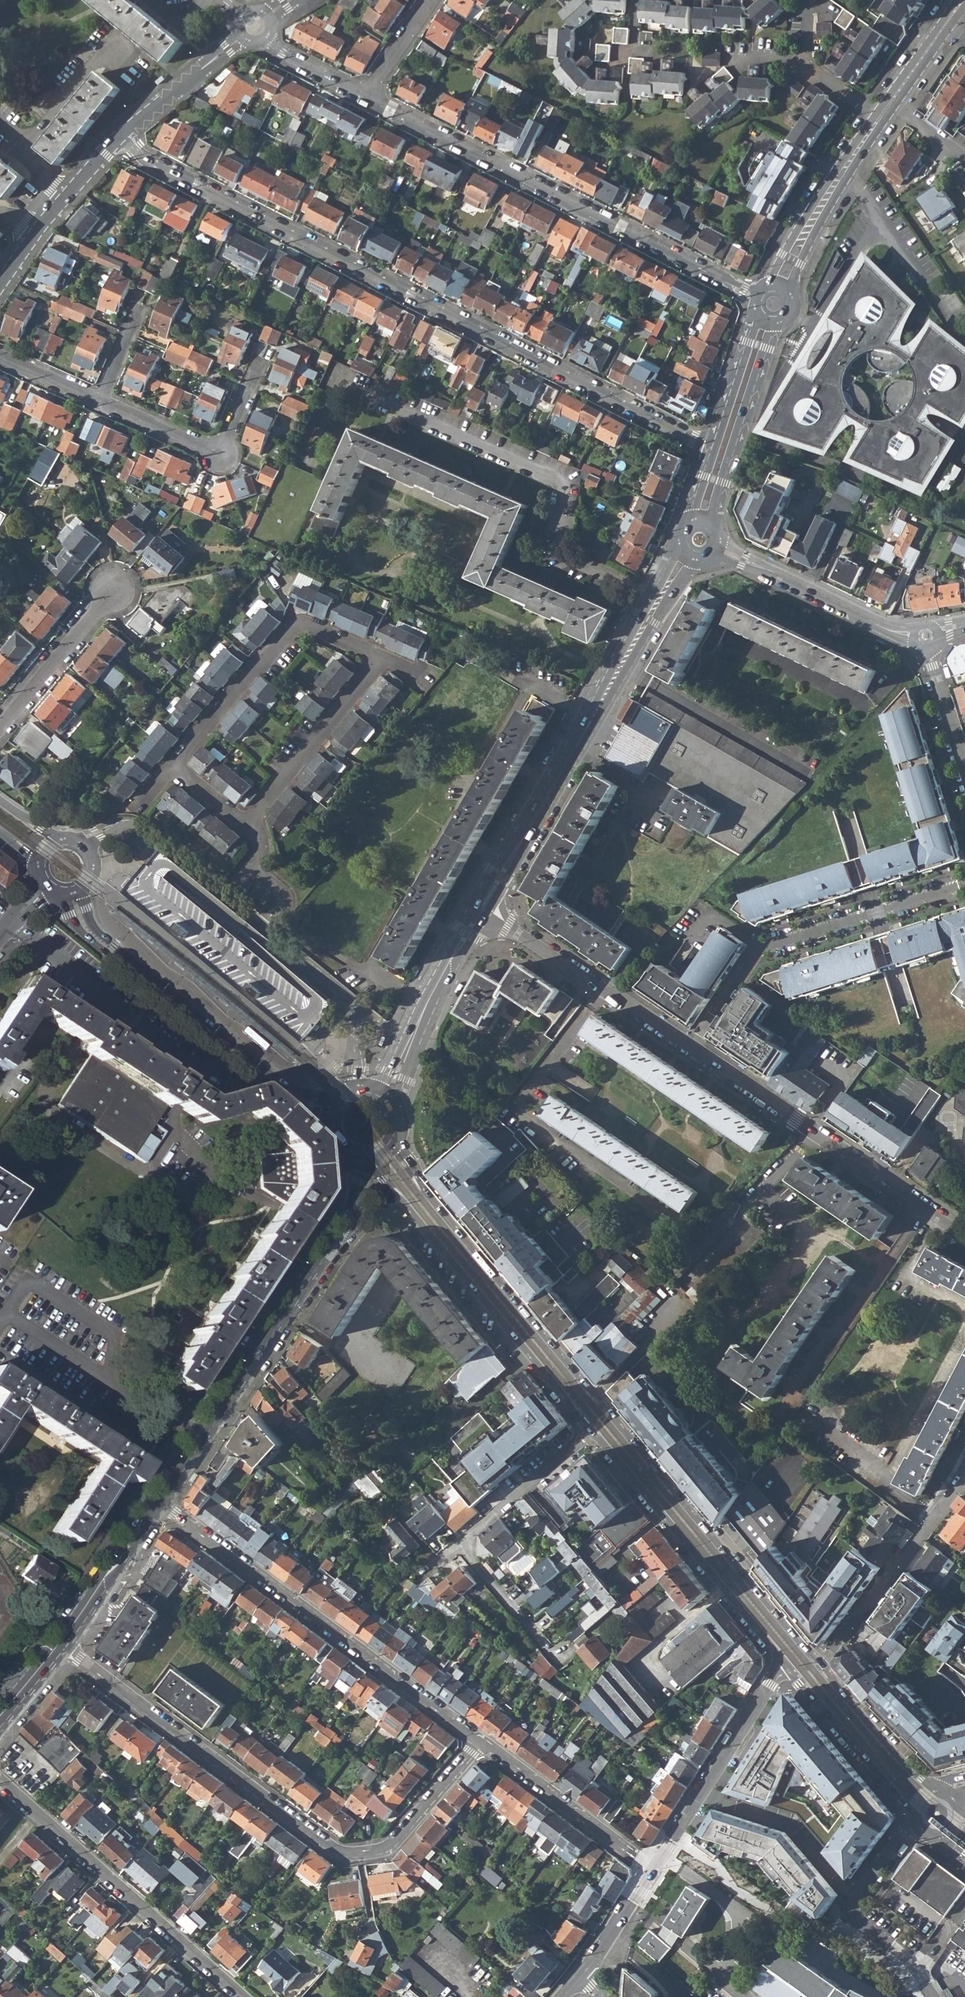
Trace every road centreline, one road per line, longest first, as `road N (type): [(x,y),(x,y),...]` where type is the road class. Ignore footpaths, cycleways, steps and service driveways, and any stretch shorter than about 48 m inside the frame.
road 1 (secondary): [(824,1664),(433,1199),(395,1137)]
road 2 (residential): [(118,142),(715,443)]
road 3 (residential): [(481,1742),(395,1841),(346,1851),(60,1646)]
road 4 (residential): [(755,296),(368,93)]
road 5 (tertiary): [(482,909),(687,554)]
road 6 (residential): [(157,1502),(481,1742)]
road 7 (secondary): [(74,893),(89,933),(262,1078),(330,1106)]
road 8 (residential): [(964,884),(760,950),(692,1047)]
road 9 (residential): [(692,1047),(964,1234)]
road 10 (residential): [(242,1996),(0,1780)]
road 11 (residential): [(318,1070),(296,1077),(274,1066),(111,922),(95,872)]
road 12 (secondary): [(157,1502),(326,1245)]
road 13 (secondary): [(397,1196),(590,1433)]
road 14 (secondary): [(590,1433),(782,1661)]
road 15 (residential): [(178,769),(300,625),(383,659)]
road 16 (residential): [(482,909),(692,1047)]
road 17 (residential): [(653,1868),(782,1661)]
road 18 (residential): [(964,1476),(824,1664)]
road 19 (residential): [(917,1823),(853,1913),(913,1967),(933,1996)]
road 20 (residential): [(719,549),(885,628),(926,636)]
road 21 (residential): [(86,846),(115,826),(141,827),(262,925)]
road 22 (residential): [(481,1742),(653,1868)]
road 23 (residential): [(383,659),(248,824)]
road 24 (tertiary): [(715,527),(721,482),(776,324)]
road 25 (tertiary): [(386,1095),(482,909)]
road 26 (residential): [(262,925),(358,1012),(359,1086)]
road 27 (secondary): [(782,1661),(914,1811)]
road 28 (residential): [(964,338),(851,177)]
road 29 (residential): [(0,726),(114,588)]
road 30 (residential): [(590,1433),(458,1546)]
road 31 (secondary): [(60,1646),(157,1502)]
road 32 (residential): [(634,38),(748,50),(799,65)]
road 33 (secondary): [(933,1789),(824,1664)]
road 34 (residential): [(242,37),(118,142)]
road 35 (residential): [(458,1546),(563,1665)]
road 36 (residential): [(926,636),(964,770)]
road 37 (residential): [(116,57),(93,67),(20,152)]
road 38 (tertiary): [(794,300),(802,264),(851,177)]
road 39 (tertiary): [(756,313),(715,443)]
road 40 (residential): [(223,454),(99,403)]
road 41 (tertiary): [(837,170),(770,284)]
road 42 (tertiary): [(963,0),(888,107)]
road 43 (residential): [(582,1974),(653,1868)]
road 44 (residential): [(262,925),(283,894),(257,869),(260,843),(248,824)]

